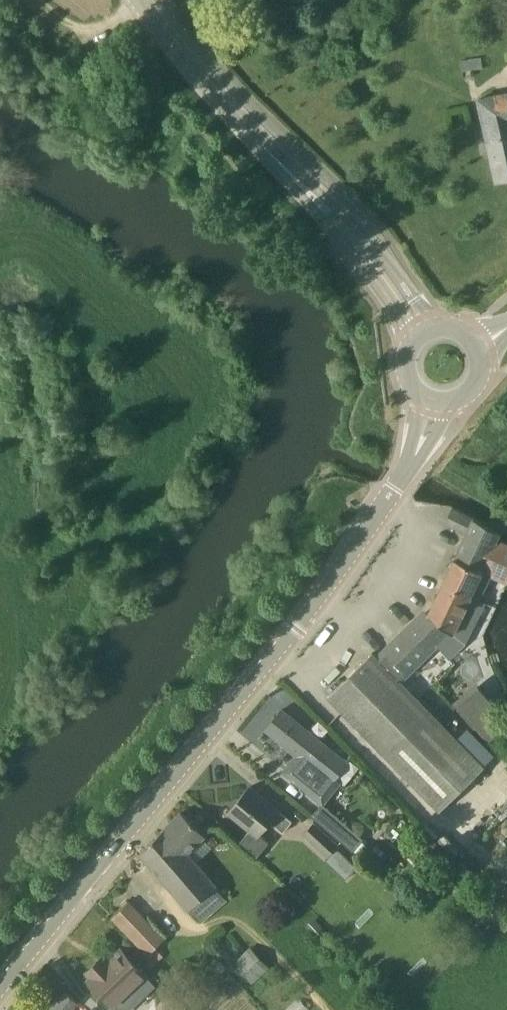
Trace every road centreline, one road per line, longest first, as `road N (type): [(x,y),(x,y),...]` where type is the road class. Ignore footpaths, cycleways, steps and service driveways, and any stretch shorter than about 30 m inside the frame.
road 1 (tertiary): [(0,988),(298,627),(419,446)]
road 2 (tertiary): [(316,199),(133,0)]
road 3 (tertiary): [(433,329),(357,228),(316,199)]
road 4 (tertiary): [(316,199),(416,340)]

